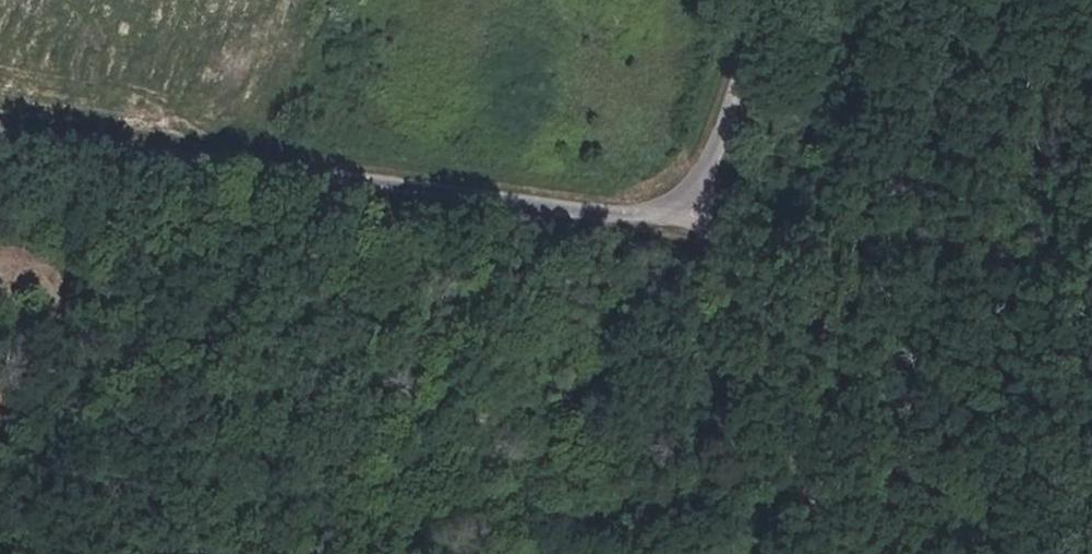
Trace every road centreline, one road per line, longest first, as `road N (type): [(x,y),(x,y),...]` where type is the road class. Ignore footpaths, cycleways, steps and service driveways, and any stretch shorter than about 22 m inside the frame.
road 1 (unclassified): [(768,0),(721,154),(691,200),(625,215),(0,135)]
road 2 (track): [(691,200),(834,553)]

